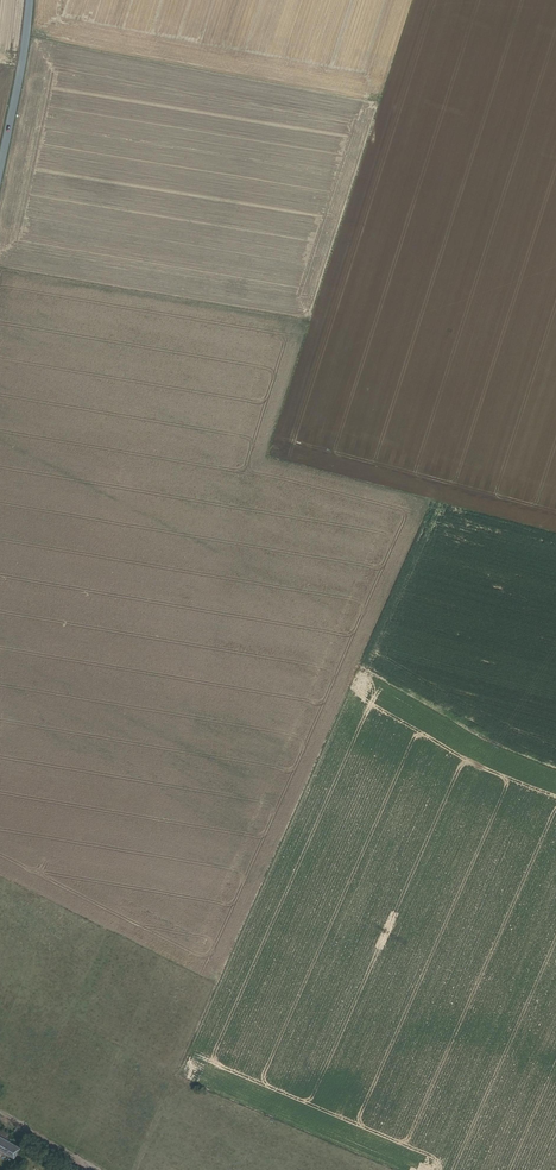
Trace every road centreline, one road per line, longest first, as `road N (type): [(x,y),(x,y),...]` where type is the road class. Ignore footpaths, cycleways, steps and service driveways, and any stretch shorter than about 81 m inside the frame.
road 1 (tertiary): [(32,0),(0,173)]

